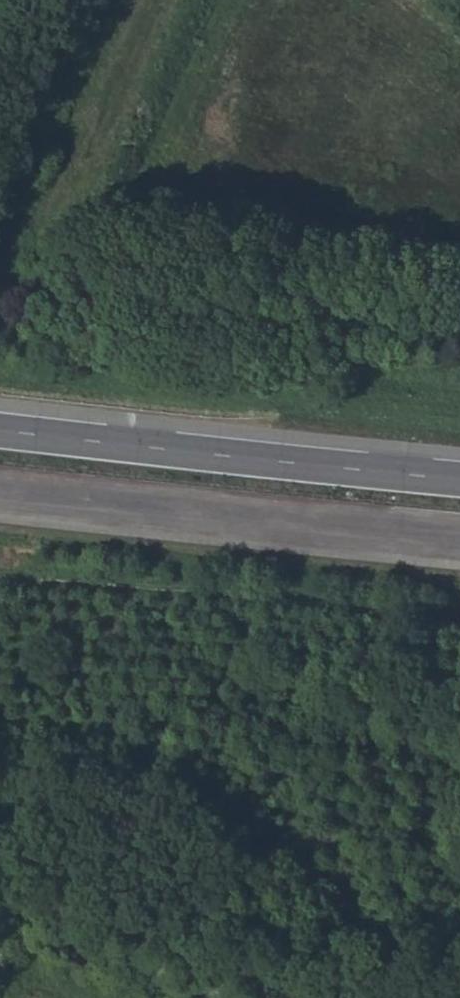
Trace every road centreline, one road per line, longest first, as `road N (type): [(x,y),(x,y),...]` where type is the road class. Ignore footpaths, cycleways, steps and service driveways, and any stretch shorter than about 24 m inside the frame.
road 1 (trunk): [(459,479),(0,430)]
road 2 (trunk): [(0,488),(459,535)]

